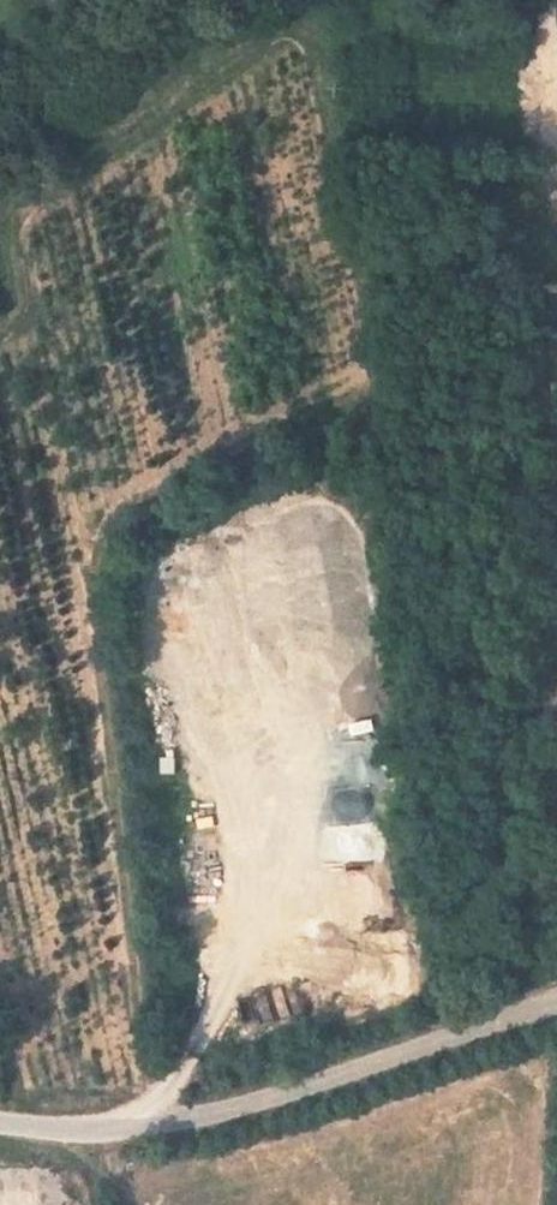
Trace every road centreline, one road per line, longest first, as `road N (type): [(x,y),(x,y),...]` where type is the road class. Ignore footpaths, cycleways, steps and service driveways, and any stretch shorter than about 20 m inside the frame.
road 1 (unclassified): [(0,1122),(131,1128),(203,1114),(556,1003)]

